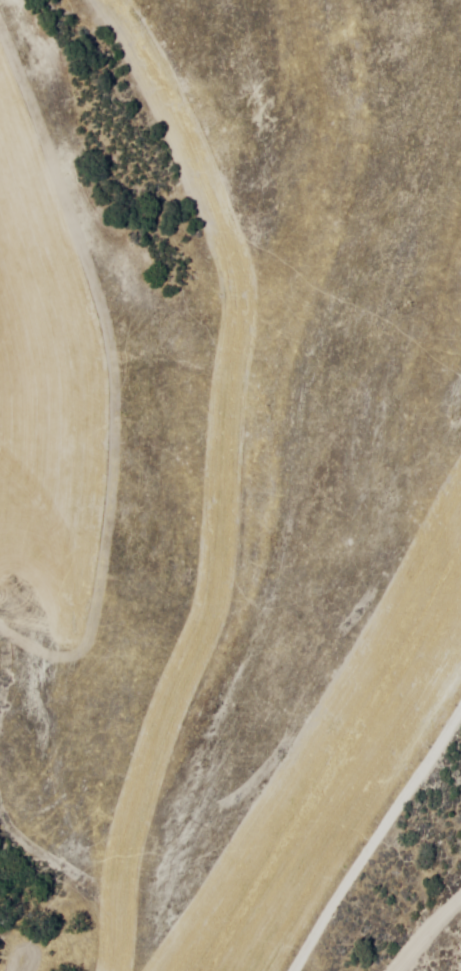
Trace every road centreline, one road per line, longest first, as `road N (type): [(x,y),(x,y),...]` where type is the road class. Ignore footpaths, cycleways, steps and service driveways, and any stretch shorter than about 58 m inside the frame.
road 1 (track): [(460,712),(296,970)]

